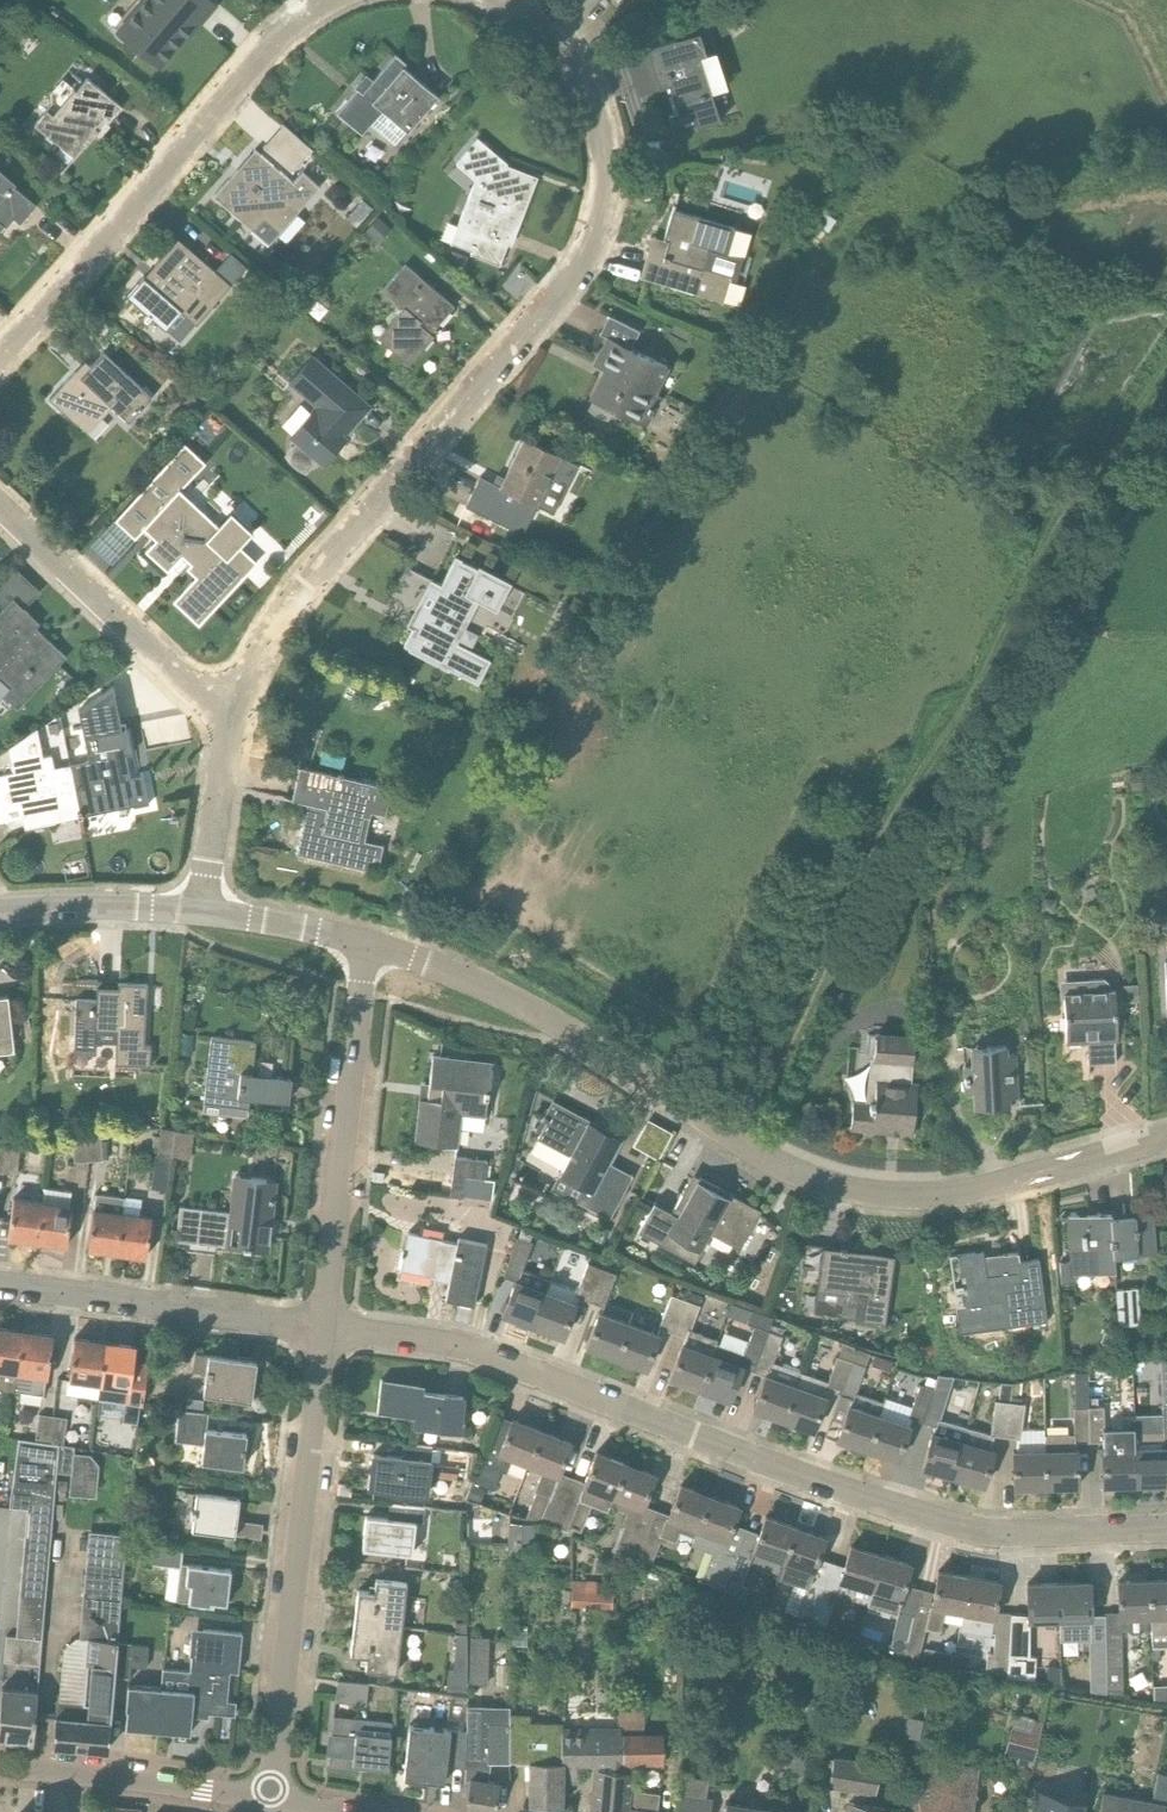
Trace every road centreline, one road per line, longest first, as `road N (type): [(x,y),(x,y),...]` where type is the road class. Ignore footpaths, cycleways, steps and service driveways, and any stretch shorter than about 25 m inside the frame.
road 1 (track): [(745,1148),(752,1113),(878,844),(923,796),(1038,568),(1166,364)]
road 2 (residential): [(209,726),(232,663),(535,300),(569,237),(572,136),(554,78),(527,35),(470,0)]
road 3 (residential): [(1166,1527),(988,1529),(473,1347),(322,1328)]
road 4 (residential): [(359,934),(438,969),(745,1148),(839,1184),(933,1184),(1166,1138)]
road 5 (residential): [(271,1793),(322,1328)]
road 6 (residential): [(316,0),(256,53),(0,337)]
road 7 (residential): [(322,1328),(359,934)]
road 8 (residential): [(0,1291),(322,1328)]
road 9 (residential): [(209,726),(0,516)]
road 10 (tertiary): [(271,1793),(78,1776)]
road 11 (residential): [(0,907),(186,896)]
road 12 (residential): [(186,896),(359,934)]
road 13 (residential): [(186,896),(209,726)]

